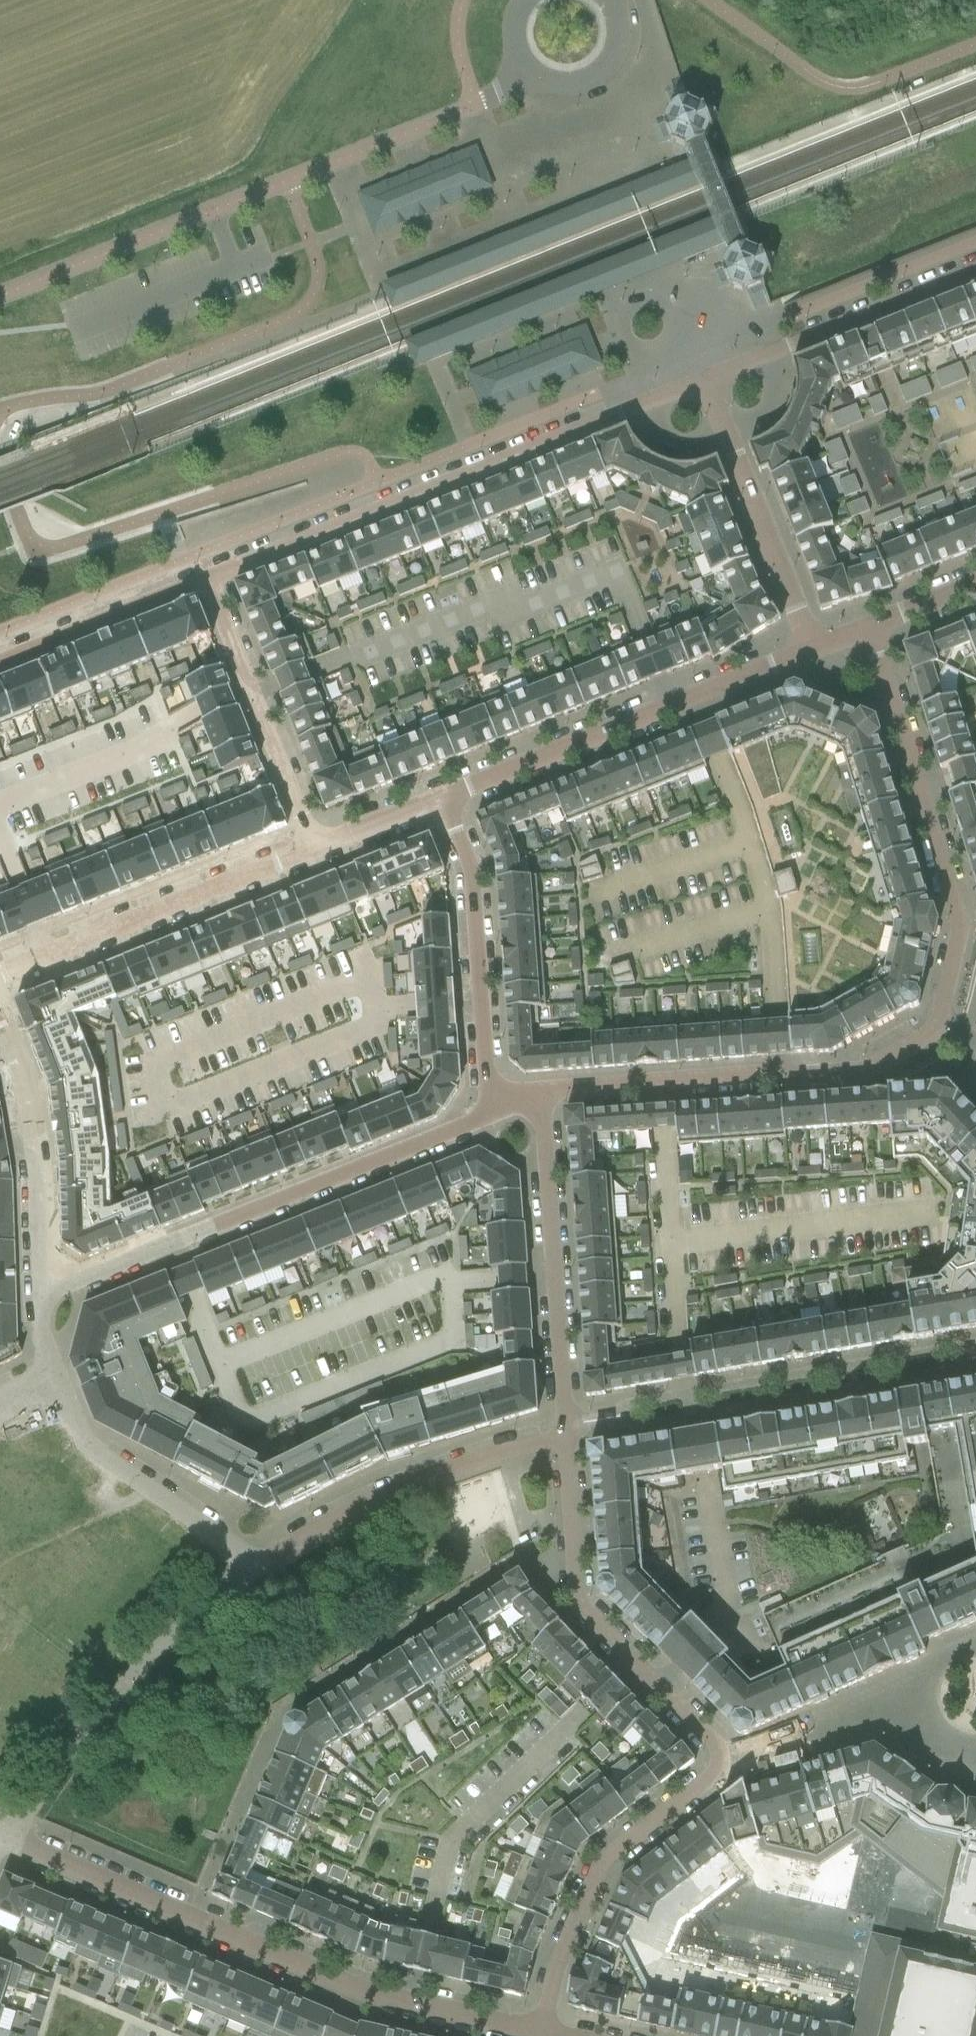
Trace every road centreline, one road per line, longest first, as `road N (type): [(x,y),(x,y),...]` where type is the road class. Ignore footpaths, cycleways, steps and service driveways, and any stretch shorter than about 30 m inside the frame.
road 1 (residential): [(536,1104),(615,1088),(861,1072),(937,1025),(963,925),(870,630)]
road 2 (residential): [(536,2035),(584,1897),(611,1852),(717,1770),(723,1756),(573,1604),(564,1435)]
road 3 (unclassified): [(0,293),(478,104),(527,71)]
road 4 (residential): [(0,1843),(359,1991),(531,2035)]
road 5 (residential): [(701,383),(196,577)]
road 6 (residential): [(43,1299),(477,1124),(504,1091)]
road 7 (residential): [(439,795),(811,652)]
road 8 (residential): [(314,844),(0,973)]
road 9 (residential): [(261,1567),(379,1495),(485,1452),(564,1435)]
road 10 (residential): [(536,1104),(550,1160),(564,1435)]
road 11 (residential): [(439,795),(472,875),(487,1056),(504,1091)]
road 12 (residential): [(701,383),(975,271)]
road 13 (residential): [(314,844),(196,577)]
road 14 (residential): [(811,652),(701,383)]
road 15 (residential): [(261,1567),(107,1460),(52,1374)]
road 16 (residential): [(43,1299),(35,1150),(0,1024)]
road 17 (residential): [(196,577),(0,658)]
road 18 (unclassified): [(527,71),(567,88),(603,71),(616,36),(600,0)]
road 19 (residential): [(314,844),(439,795)]

